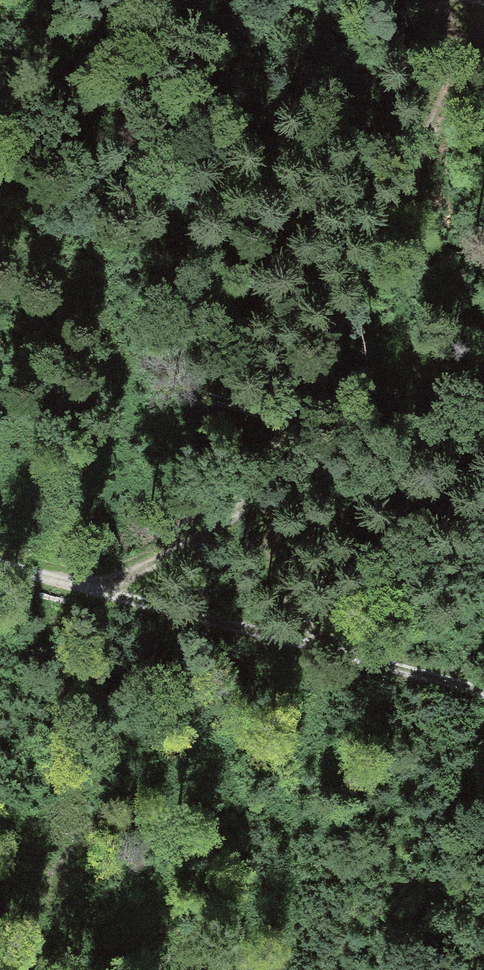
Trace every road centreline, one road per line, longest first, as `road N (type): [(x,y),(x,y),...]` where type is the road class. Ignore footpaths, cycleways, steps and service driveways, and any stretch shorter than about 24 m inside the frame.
road 1 (track): [(483,1),(253,514),(142,589)]
road 2 (track): [(0,566),(142,589),(483,688)]
road 3 (track): [(253,514),(290,636)]

